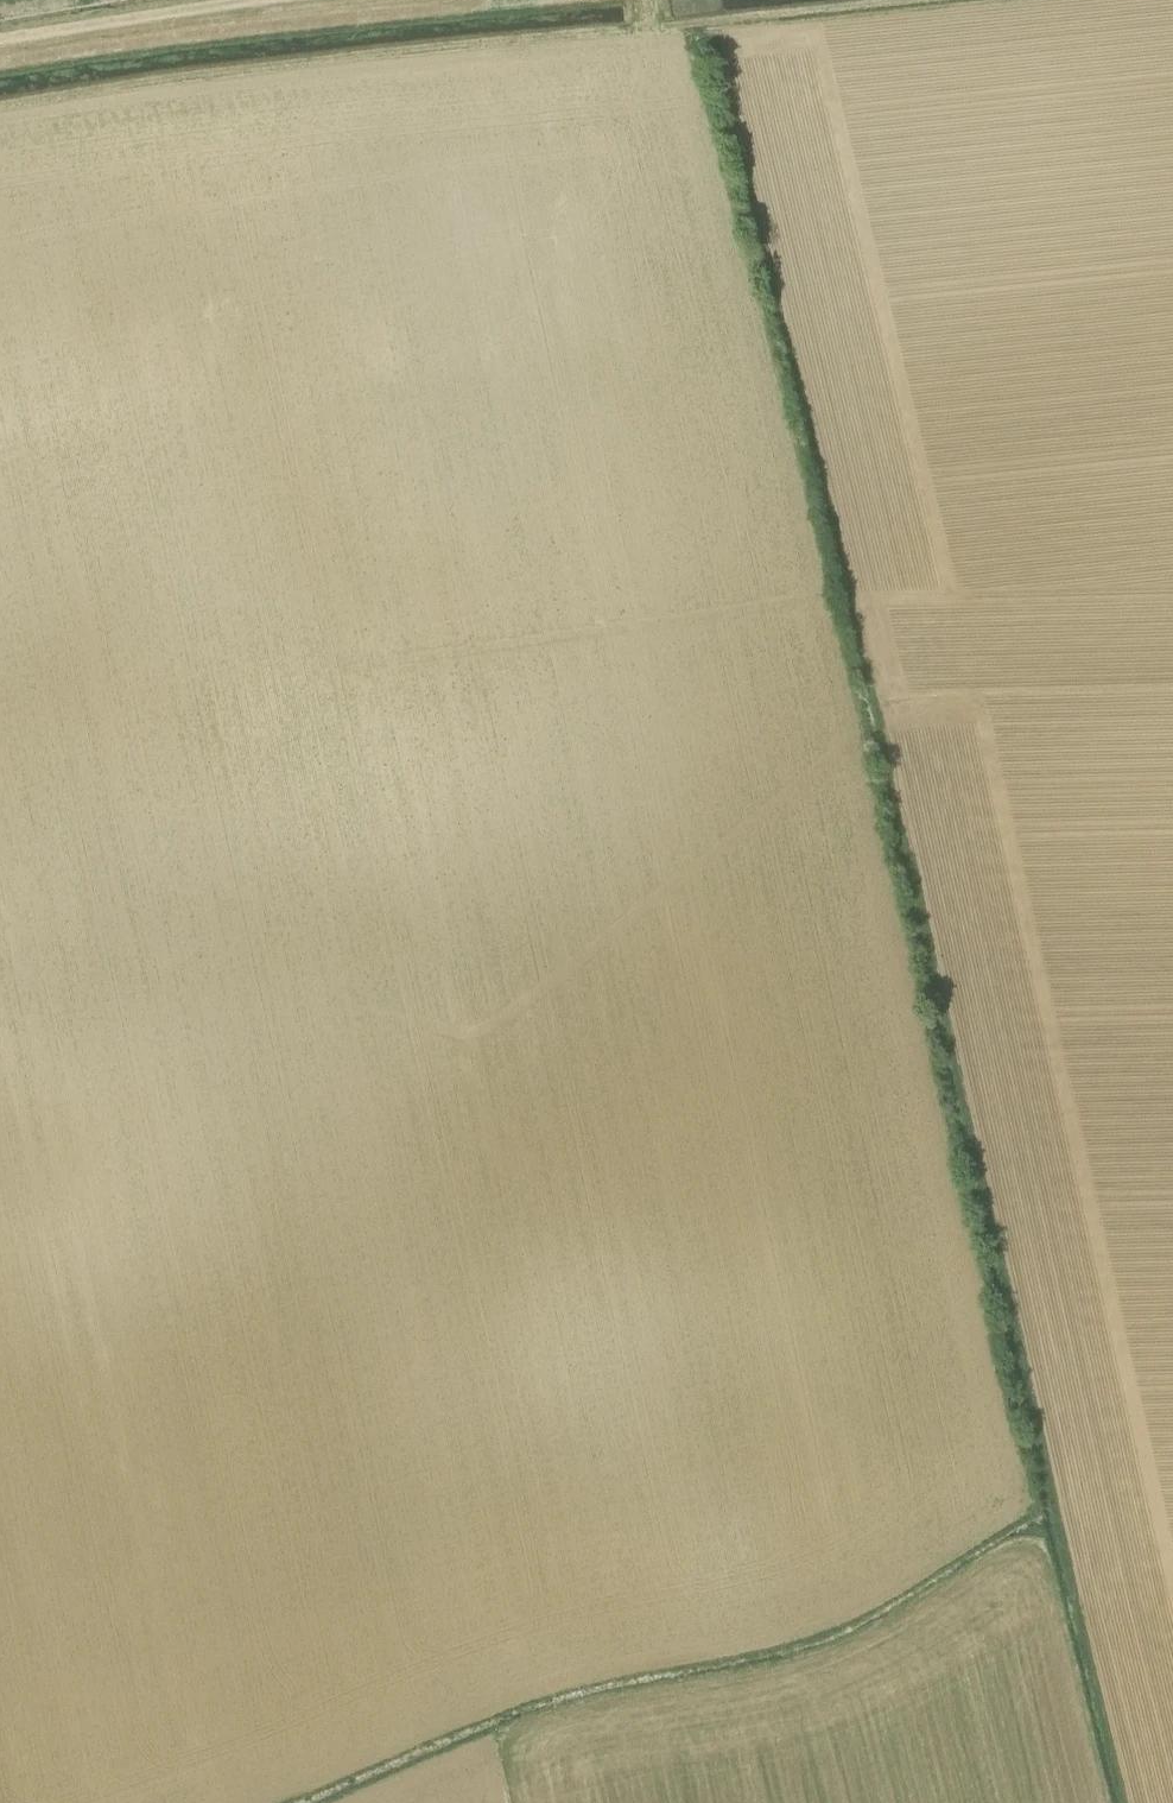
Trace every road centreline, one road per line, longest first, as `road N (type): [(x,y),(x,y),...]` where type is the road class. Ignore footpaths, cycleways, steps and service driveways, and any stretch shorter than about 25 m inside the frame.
road 1 (track): [(269,0),(0,43)]

